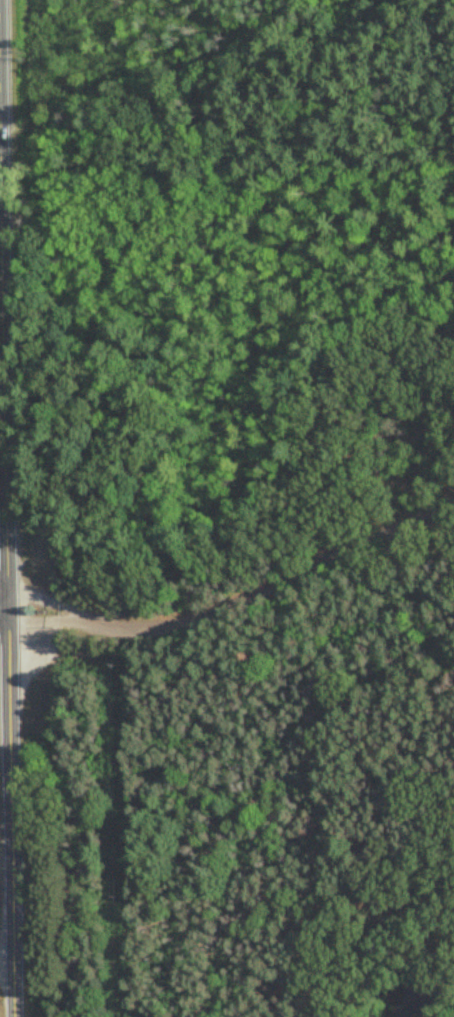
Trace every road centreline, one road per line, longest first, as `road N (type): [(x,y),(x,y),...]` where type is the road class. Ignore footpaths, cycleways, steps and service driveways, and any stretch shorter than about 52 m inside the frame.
road 1 (tertiary): [(14,1016),(0,127)]
road 2 (residential): [(8,607),(178,627),(453,505)]
road 3 (residential): [(0,127),(453,103)]

